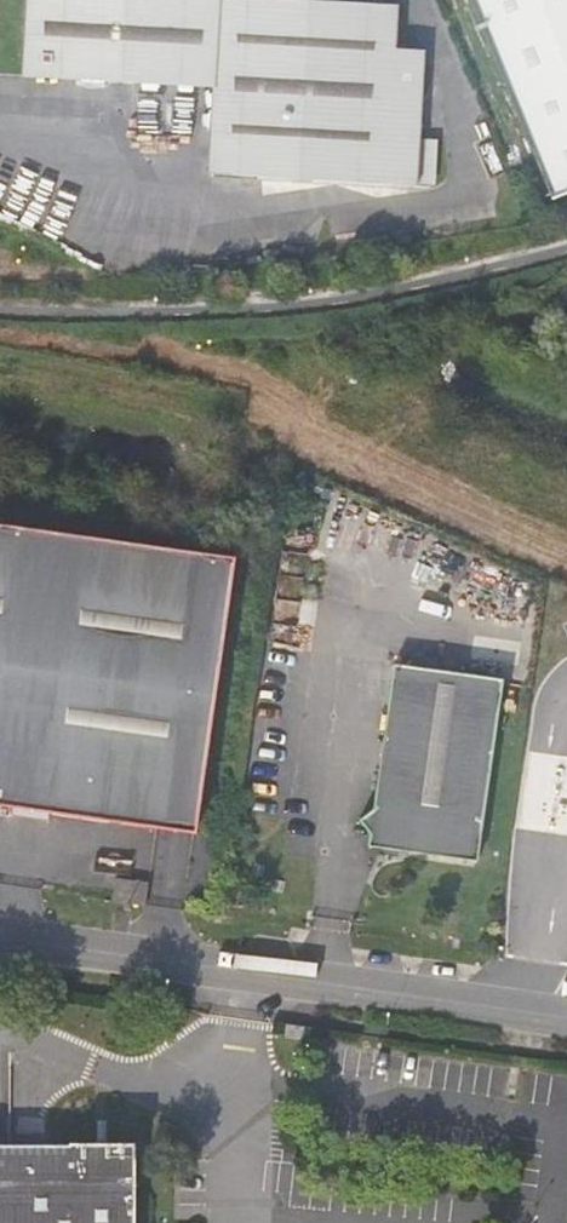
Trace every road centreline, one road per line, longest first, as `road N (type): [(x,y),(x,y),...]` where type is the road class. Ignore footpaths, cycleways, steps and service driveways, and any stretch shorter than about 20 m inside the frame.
road 1 (unclassified): [(0,930),(566,1017)]

